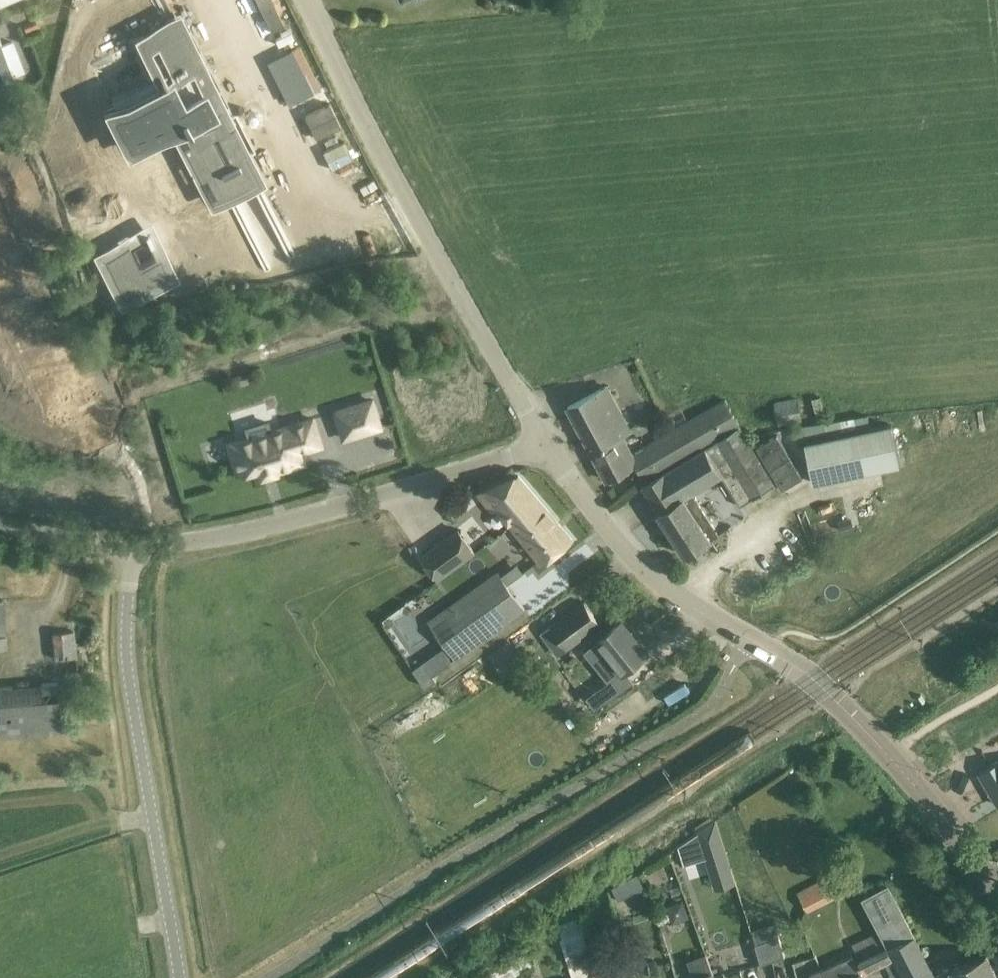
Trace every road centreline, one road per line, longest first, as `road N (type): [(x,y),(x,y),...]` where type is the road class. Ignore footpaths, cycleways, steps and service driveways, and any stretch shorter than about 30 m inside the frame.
road 1 (tertiary): [(997,904),(939,817),(825,690),(664,590),(545,449)]
road 2 (unclassified): [(545,449),(305,0)]
road 3 (unclassified): [(180,977),(127,661),(131,546)]
road 4 (tertiary): [(545,449),(235,537),(131,546)]
road 5 (tertiary): [(0,526),(131,546)]

